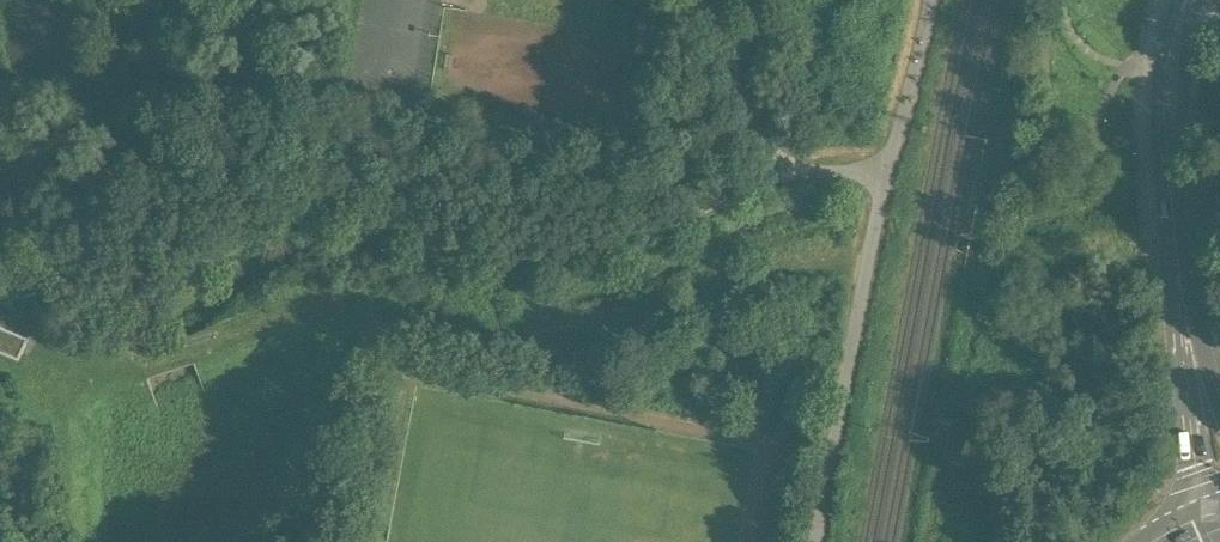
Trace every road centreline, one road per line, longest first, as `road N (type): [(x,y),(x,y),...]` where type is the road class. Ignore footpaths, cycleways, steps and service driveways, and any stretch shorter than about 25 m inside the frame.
road 1 (secondary): [(1219,464),(1181,311),(1168,168),(1170,86),(1188,0)]
road 2 (track): [(813,541),(887,178)]
road 3 (track): [(887,178),(917,0)]

